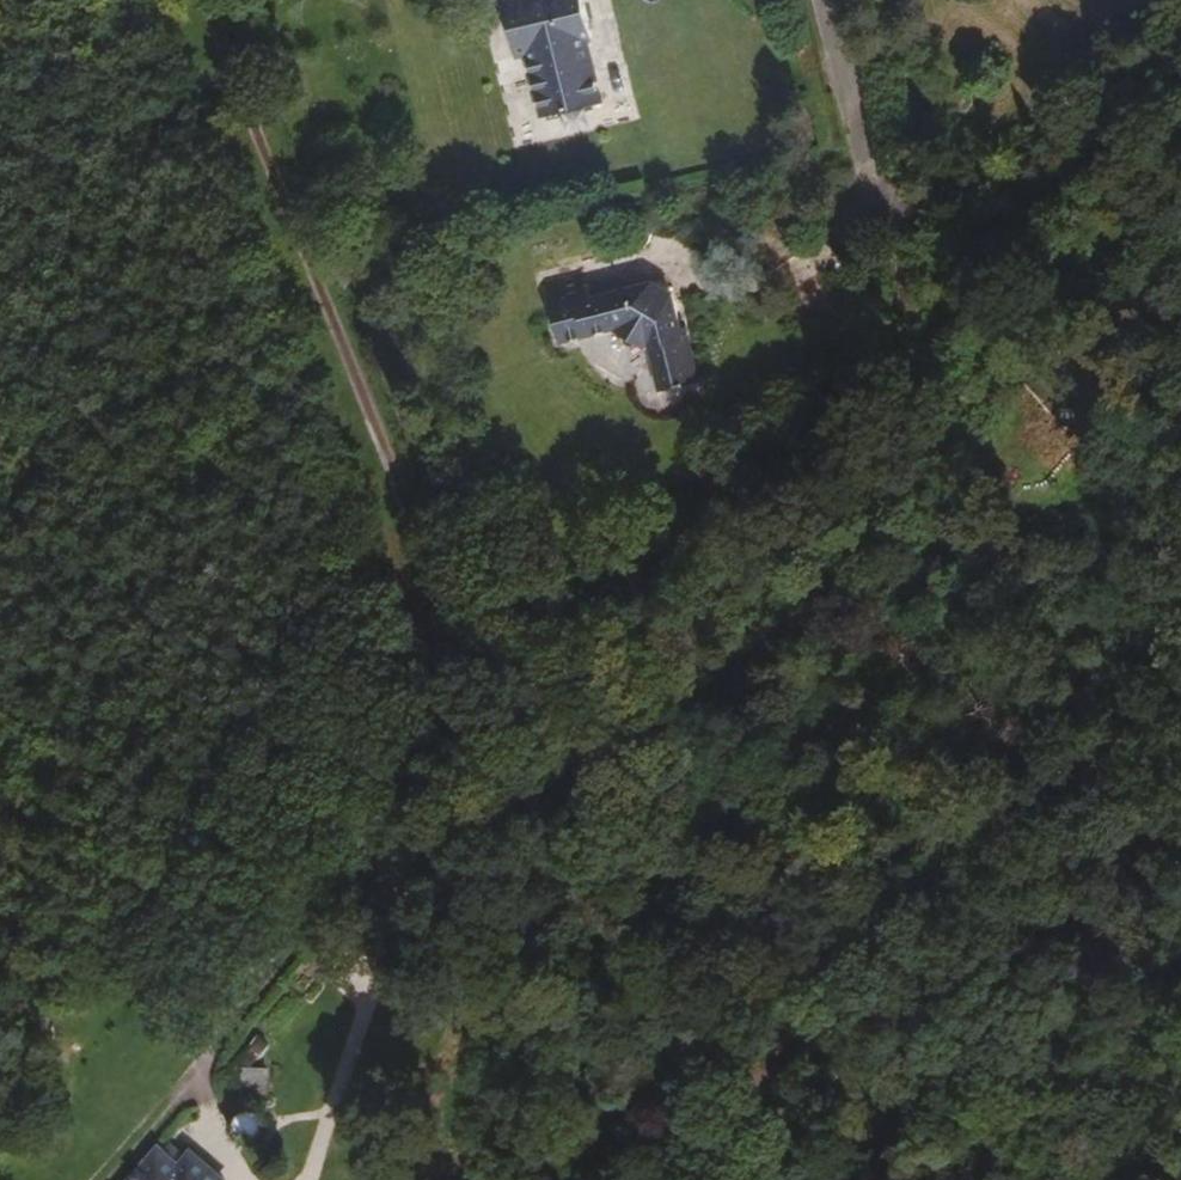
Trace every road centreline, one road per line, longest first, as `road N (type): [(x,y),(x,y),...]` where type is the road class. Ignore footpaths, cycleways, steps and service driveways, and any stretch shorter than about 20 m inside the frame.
road 1 (track): [(201,1102),(197,1054),(388,831),(449,721),(440,622),(210,0)]

